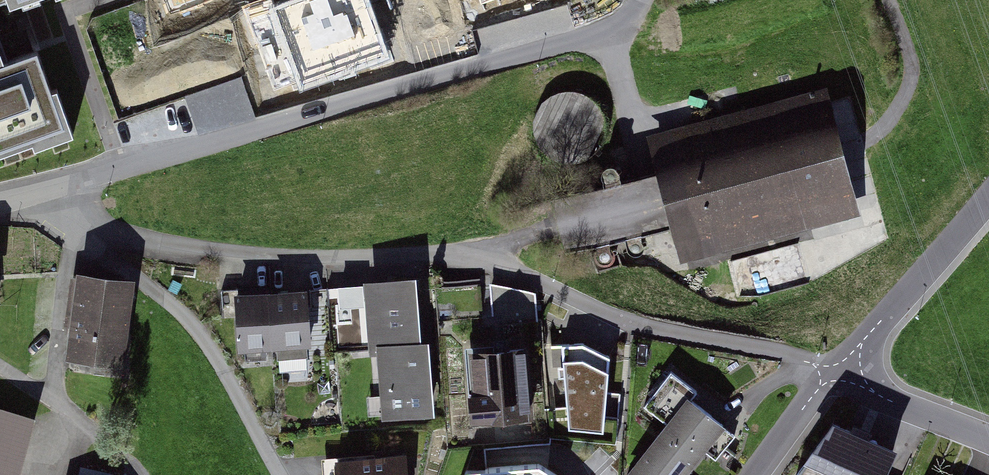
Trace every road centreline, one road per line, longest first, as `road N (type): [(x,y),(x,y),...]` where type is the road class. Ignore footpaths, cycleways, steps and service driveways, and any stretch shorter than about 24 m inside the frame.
road 1 (residential): [(56,188),(84,227),(116,236),(194,250),(508,269),(633,323),(779,352),(834,373)]
road 2 (residential): [(643,0),(605,30),(56,188)]
road 3 (residential): [(988,198),(834,373)]
road 4 (residential): [(834,373),(988,438)]
road 5 (residential): [(834,373),(753,474)]

